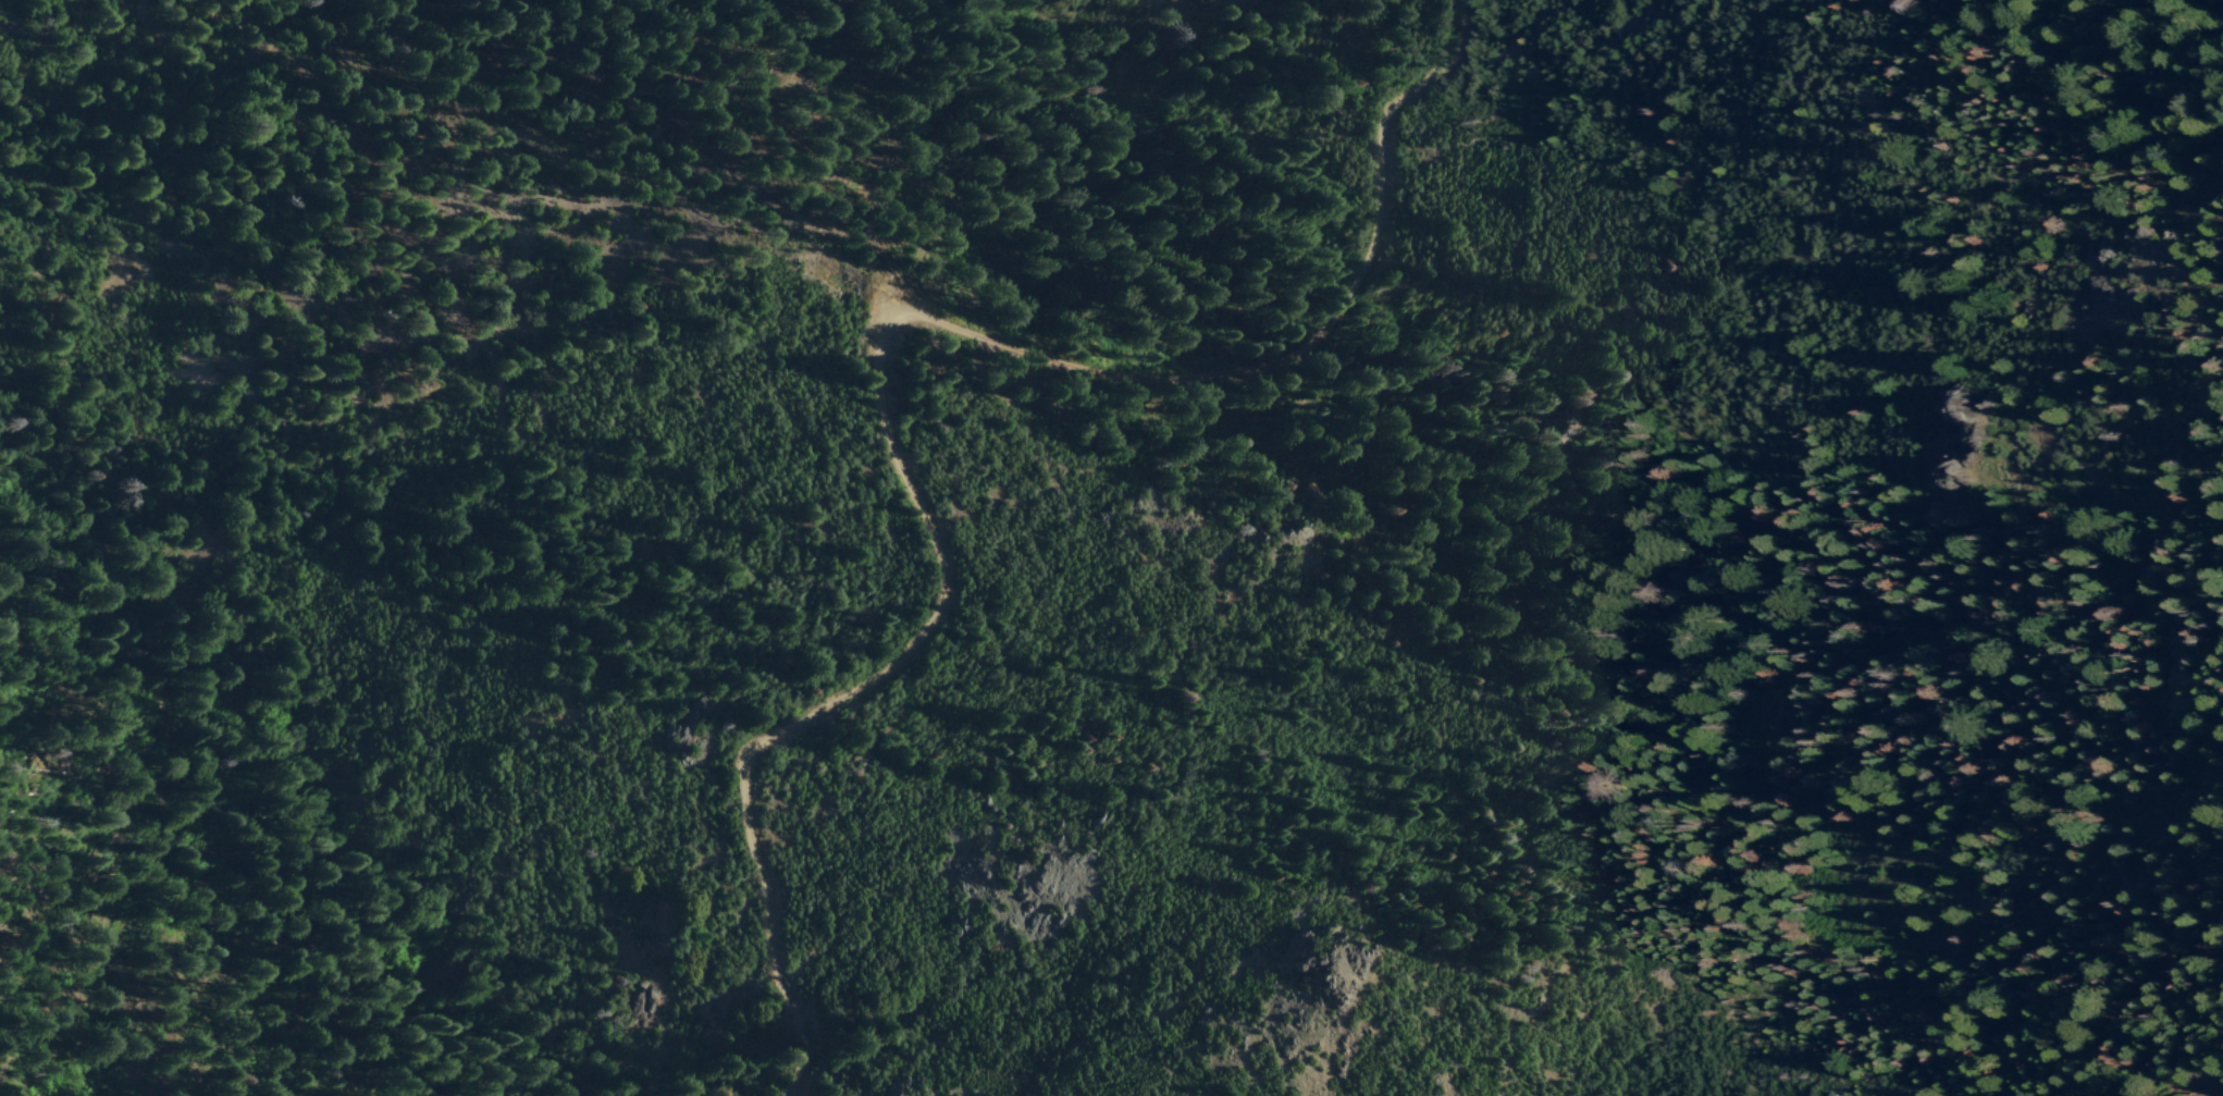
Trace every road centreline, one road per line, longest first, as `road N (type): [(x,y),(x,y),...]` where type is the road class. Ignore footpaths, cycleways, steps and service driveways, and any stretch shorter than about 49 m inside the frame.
road 1 (track): [(1453,0),(1450,62),(1392,132),(1379,248),(1362,309),(1341,348),(1306,379),(1243,394),(1163,386),(923,330),(901,332),(884,350),(882,428),(941,556),(940,614),(892,682),(780,750),(748,786),(749,838),(777,978),(812,1043),(800,1095)]

